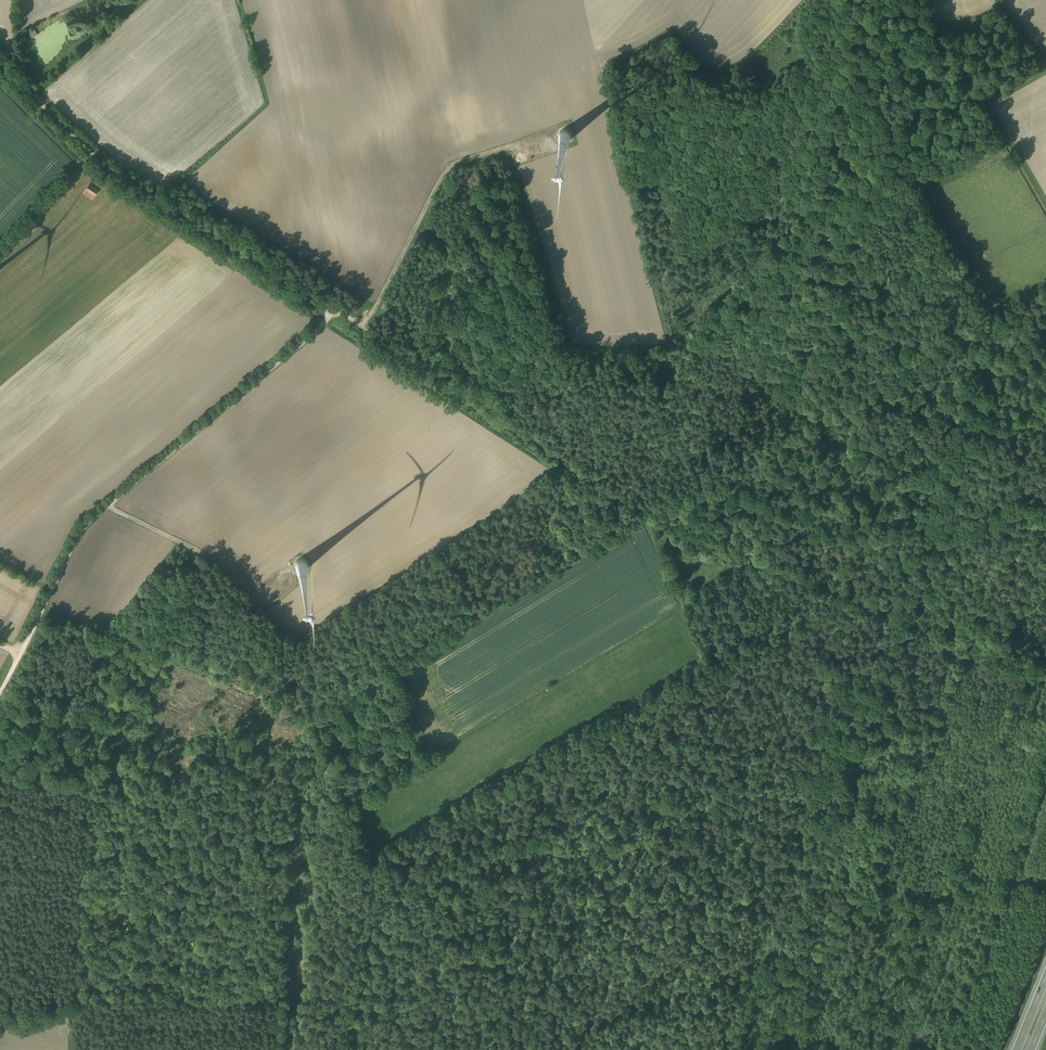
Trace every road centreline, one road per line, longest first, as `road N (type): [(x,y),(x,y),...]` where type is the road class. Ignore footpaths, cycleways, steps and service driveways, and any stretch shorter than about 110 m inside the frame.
road 1 (unclassified): [(328,321),(323,301),(110,167),(0,65)]
road 2 (unclassified): [(328,321),(87,523),(54,589)]
road 3 (track): [(54,589),(0,702)]

